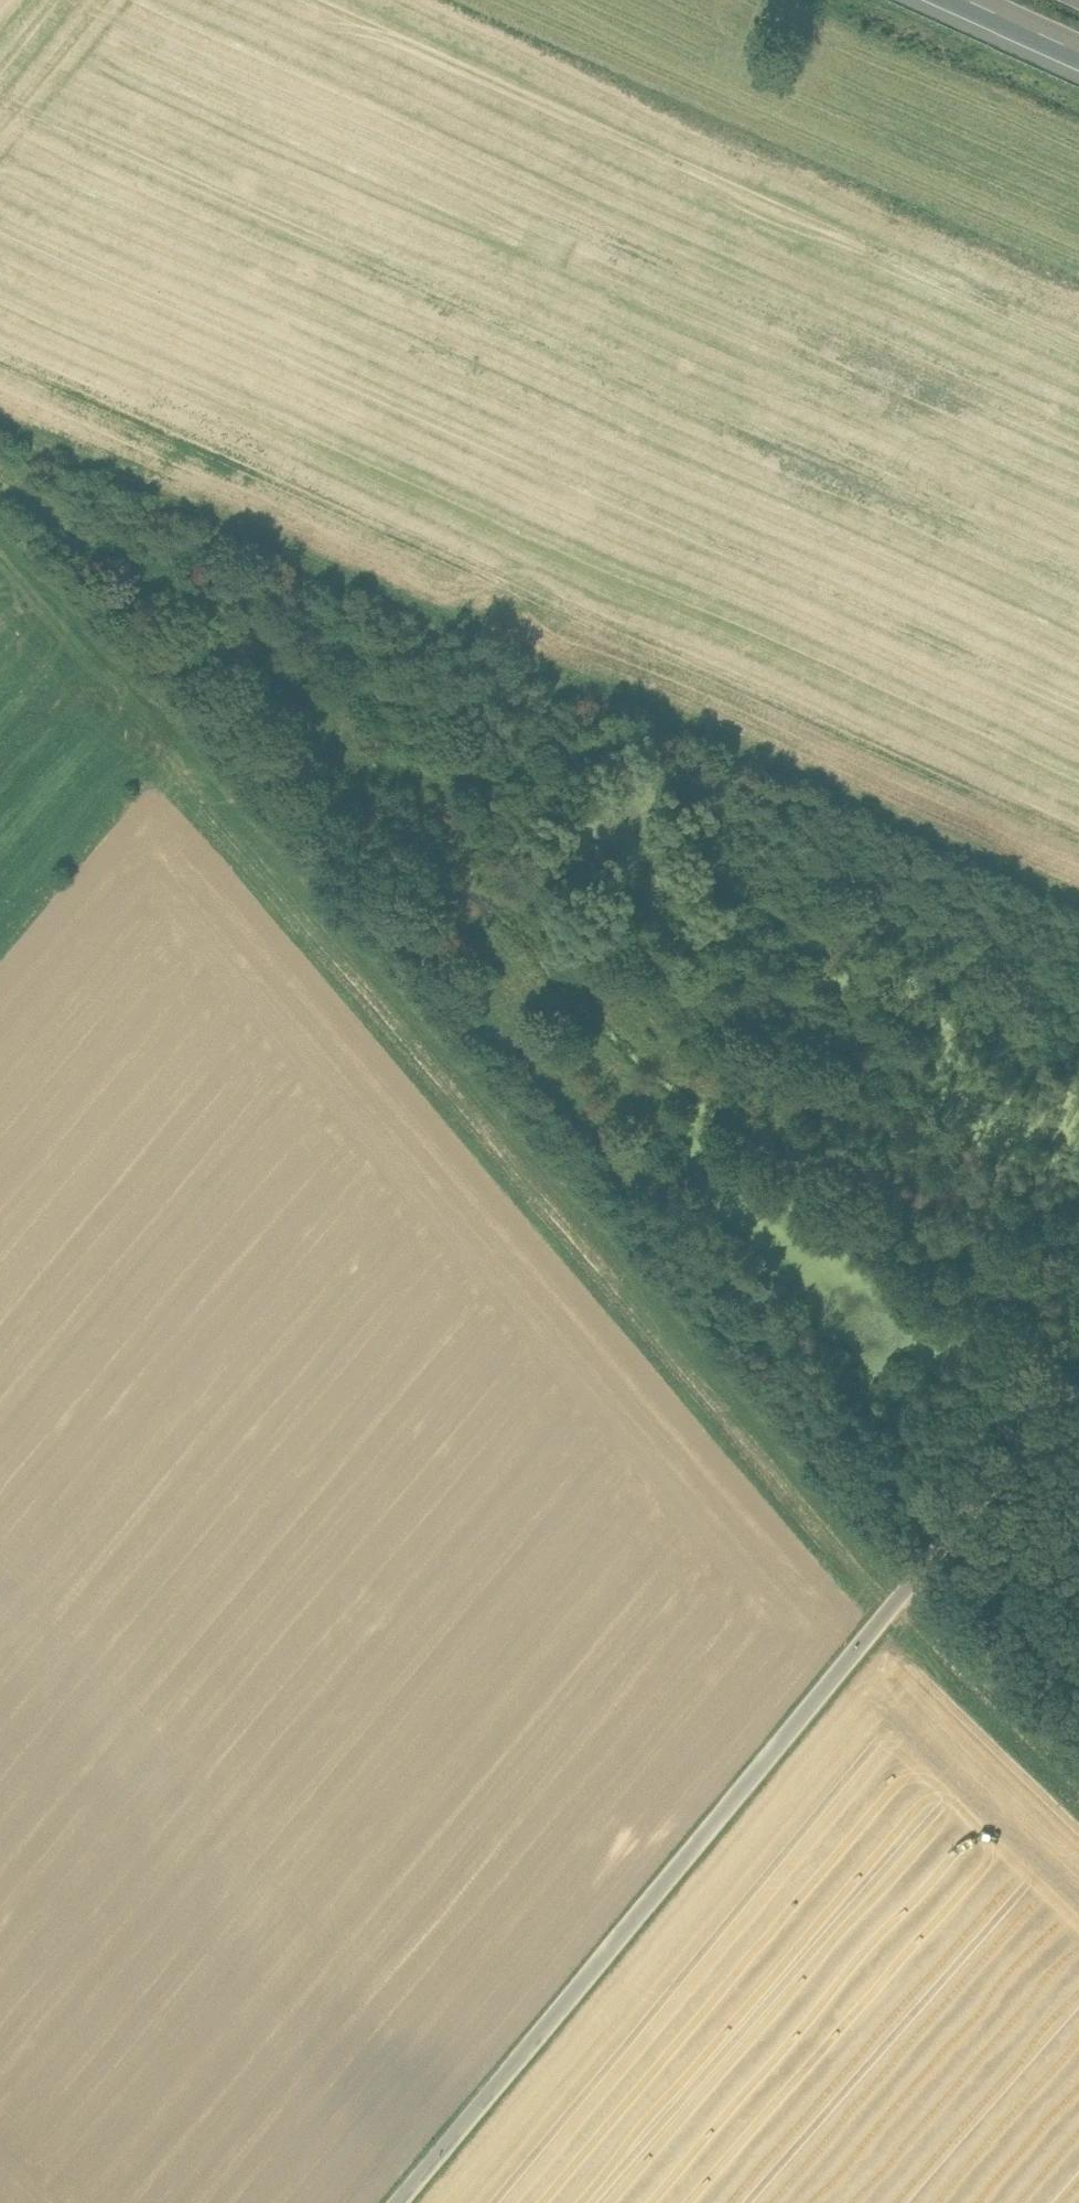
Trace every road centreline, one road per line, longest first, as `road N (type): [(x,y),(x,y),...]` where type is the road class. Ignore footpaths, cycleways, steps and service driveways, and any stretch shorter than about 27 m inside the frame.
road 1 (unclassified): [(394,2202),(893,1612),(1078,1378)]

